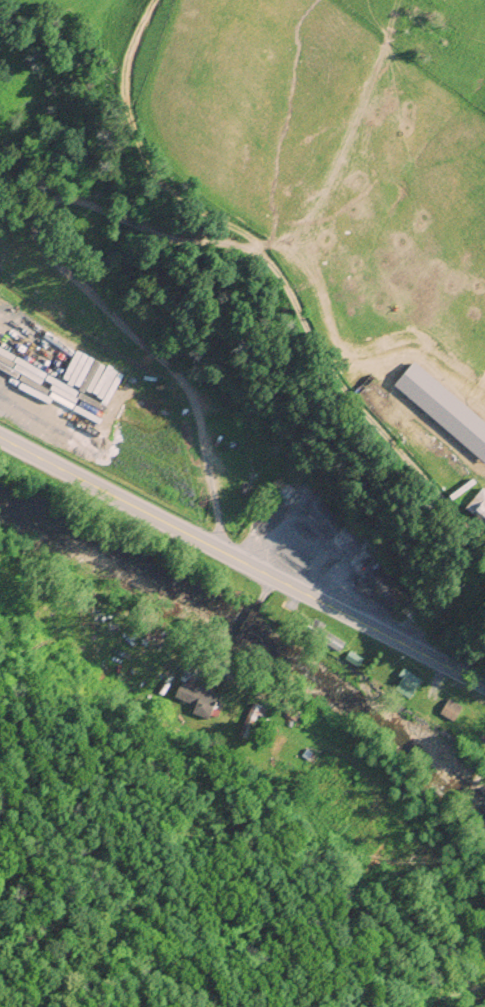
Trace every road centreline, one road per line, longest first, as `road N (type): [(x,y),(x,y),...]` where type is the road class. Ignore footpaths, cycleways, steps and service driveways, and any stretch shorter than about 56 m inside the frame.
road 1 (primary): [(484,688),(0,435)]
road 2 (track): [(212,487),(170,484),(0,404)]

